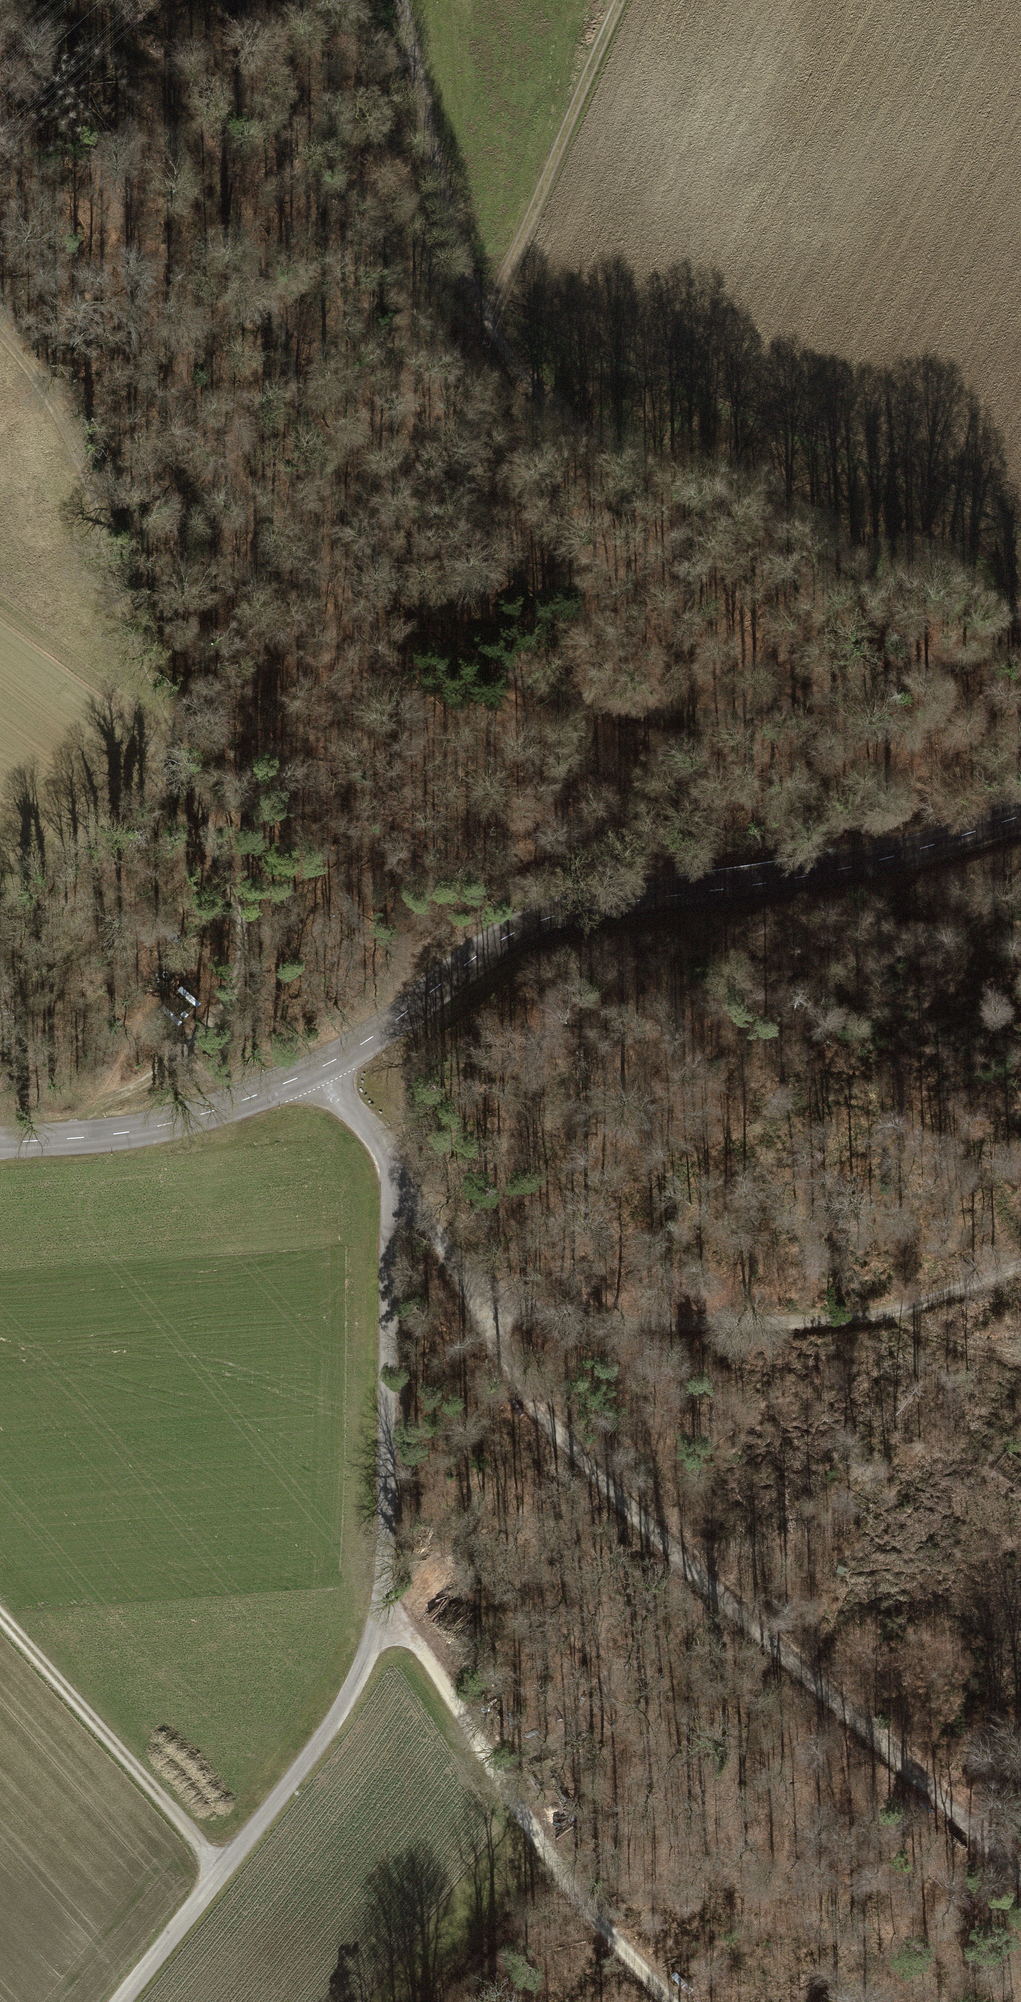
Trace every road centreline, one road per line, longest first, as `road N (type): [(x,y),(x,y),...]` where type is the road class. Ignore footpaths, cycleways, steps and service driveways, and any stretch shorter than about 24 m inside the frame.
road 1 (track): [(1020,635),(960,662),(719,716),(610,712),(513,676),(395,585),(350,526),(201,145),(134,54),(58,0)]
road 2 (tertiary): [(1020,816),(889,858),(568,913),(504,940),(364,1043),(279,1086),(133,1131),(0,1142)]
road 3 (track): [(387,1159),(520,1384),(566,1443),(1020,1876)]
road 4 (track): [(0,336),(63,443),(242,926),(234,989),(210,1025),(159,1072),(100,1105),(61,1139)]
road 5 (track): [(485,325),(524,389),(562,424),(923,590),(1020,613)]
road 6 (track): [(1020,1263),(897,1309),(817,1320),(597,1323),(466,1288)]
road 7 (track): [(380,1605),(436,1668),(550,1855),(670,2001)]
road 8 (track): [(123,2001),(333,1721),(372,1644),(380,1605)]
road 9 (track): [(380,1605),(393,1194),(387,1159)]
road 10 (track): [(622,0),(485,325)]
road 11 (track): [(0,1618),(223,1871)]
road 12 (track): [(402,0),(456,249),(485,325)]
road 13 (track): [(493,1769),(574,1733),(714,1587)]

